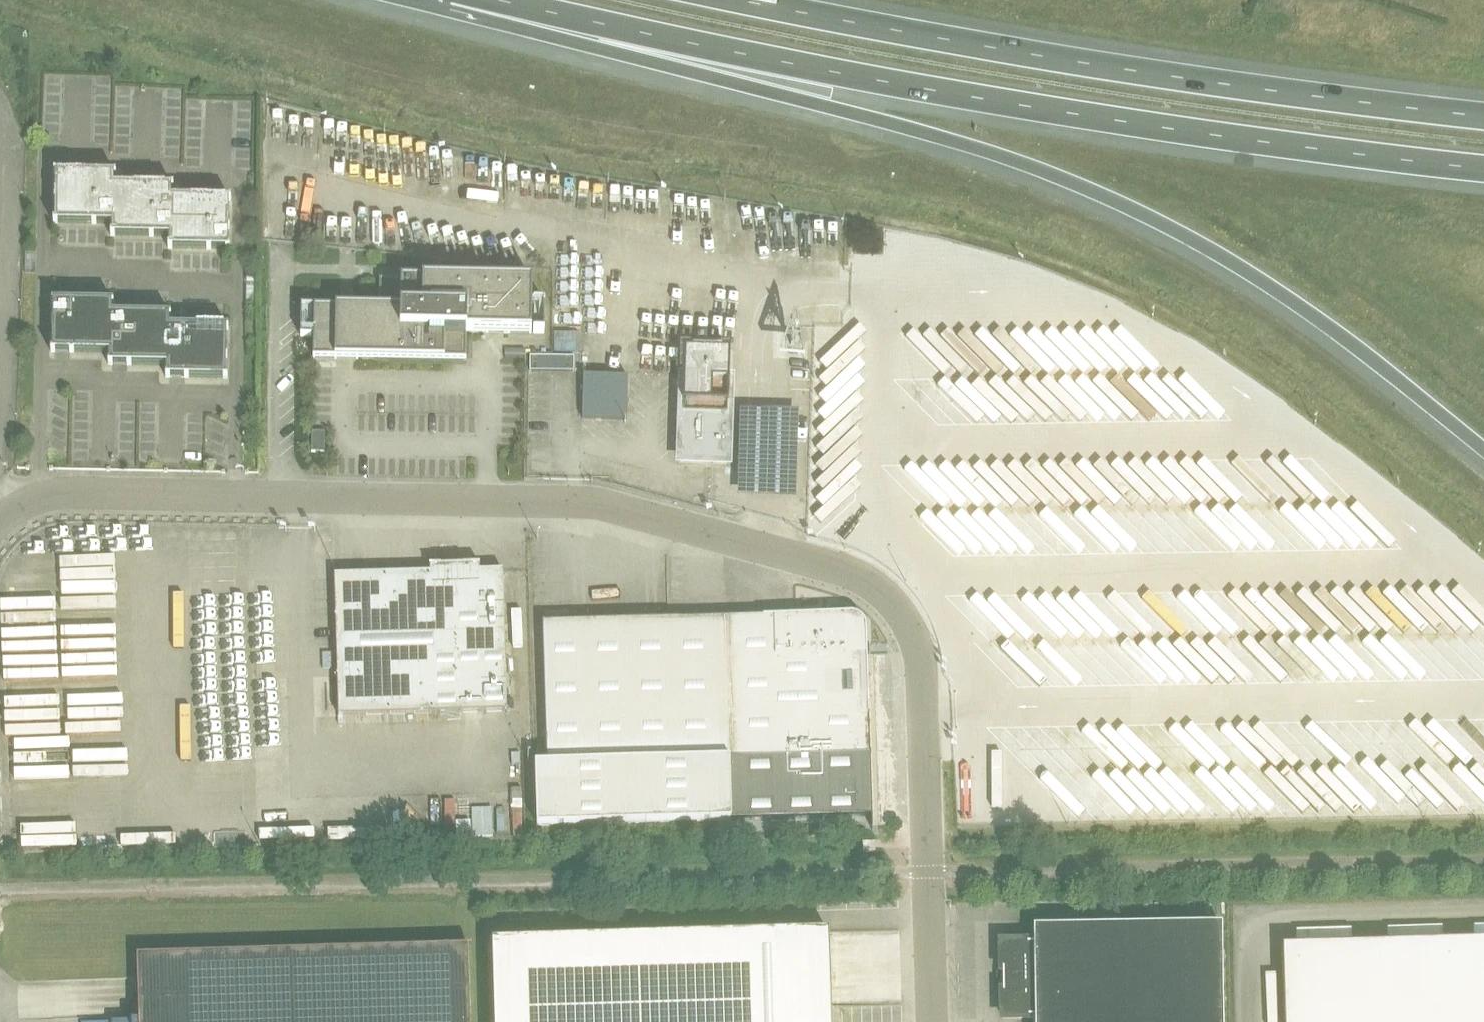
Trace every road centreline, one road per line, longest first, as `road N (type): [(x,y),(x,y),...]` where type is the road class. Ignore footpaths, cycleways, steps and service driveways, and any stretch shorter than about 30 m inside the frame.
road 1 (unclassified): [(934,1021),(922,651),(901,614),(863,582),(809,559),(589,503),(100,494)]
road 2 (motorway): [(487,0),(944,140),(1154,220),(1259,278),(1483,449)]
road 3 (motorway): [(498,0),(861,79),(1483,170)]
road 4 (motorway): [(1483,115),(1116,67),(746,0)]

